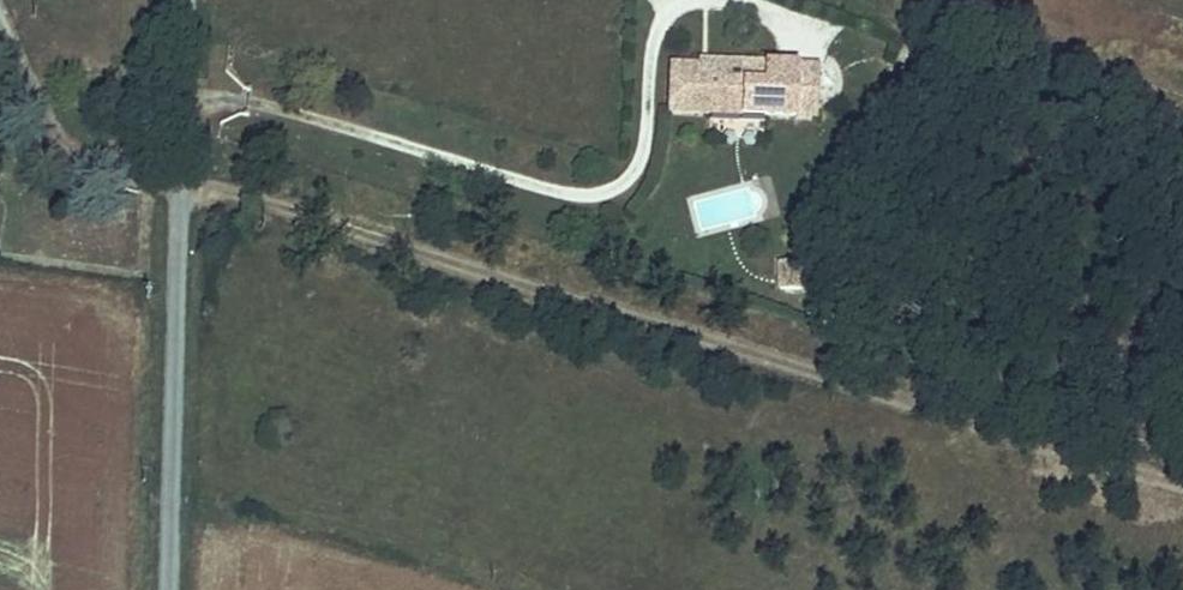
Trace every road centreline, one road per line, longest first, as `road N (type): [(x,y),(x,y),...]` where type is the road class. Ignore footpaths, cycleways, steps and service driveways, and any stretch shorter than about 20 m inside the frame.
road 1 (unclassified): [(187,0),(170,589)]

